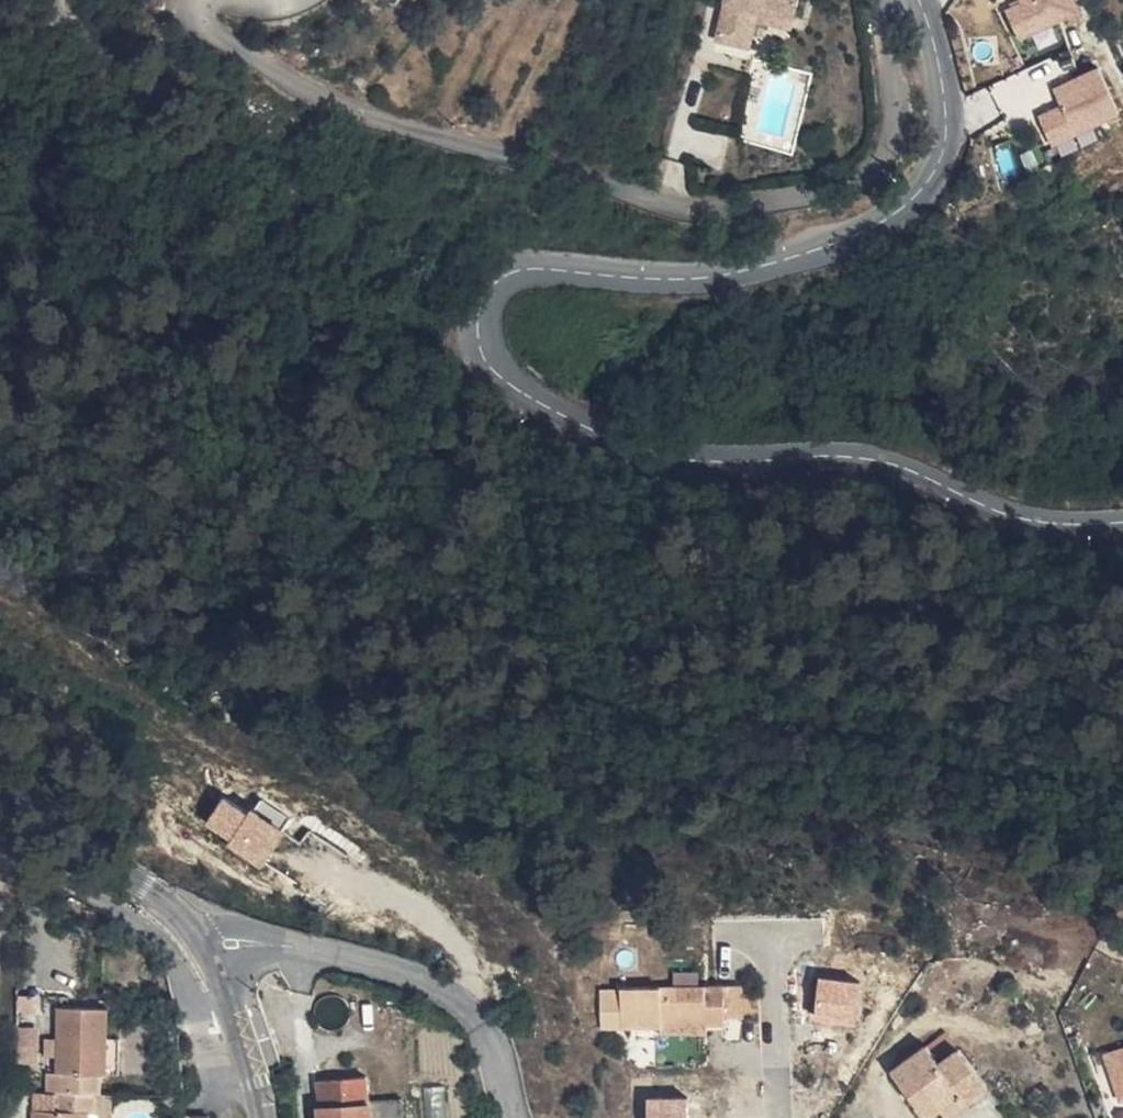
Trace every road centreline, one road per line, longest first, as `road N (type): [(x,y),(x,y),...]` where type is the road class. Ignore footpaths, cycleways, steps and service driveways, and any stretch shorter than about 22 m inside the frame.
road 1 (unclassified): [(1122,521),(1014,517),(874,457),(686,460),(639,450),(501,380),(488,357),(484,309),(504,281),(521,273),(687,279),(748,273),(829,251),(925,196)]
road 2 (residential): [(898,0),(887,20),(898,123),(872,170),(829,190),(707,205),(652,198),(309,95),(212,35),(198,14),(201,0)]
road 3 (residential): [(211,949),(232,941),(308,947),(401,968),(442,988),(490,1032),(514,1117)]
road 4 (residential): [(231,1002),(209,1012),(196,1008),(170,950),(146,922),(0,843)]
road 5 (tertiary): [(0,783),(159,895),(211,949)]
road 6 (residential): [(925,196),(942,160),(943,112),(920,0)]
road 7 (tertiary): [(231,1002),(267,1117)]

